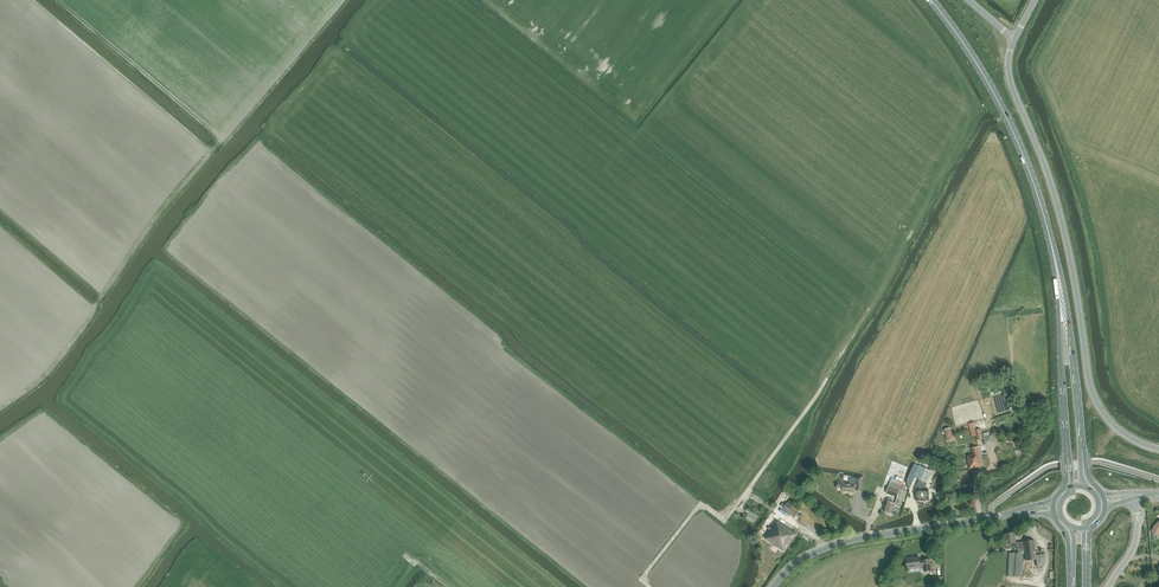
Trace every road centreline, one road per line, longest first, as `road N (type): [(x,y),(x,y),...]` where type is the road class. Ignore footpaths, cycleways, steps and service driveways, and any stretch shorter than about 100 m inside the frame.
road 1 (tertiary): [(1158,449),(1116,427),(1091,389),(1063,221),(1009,79),(1014,39)]
road 2 (primary): [(1060,285),(1019,145),(931,0)]
road 3 (tertiary): [(773,586),(802,559),(836,544),(1021,511)]
road 4 (primary): [(1060,285),(1068,462)]
road 5 (primary): [(1083,460),(1060,285)]

